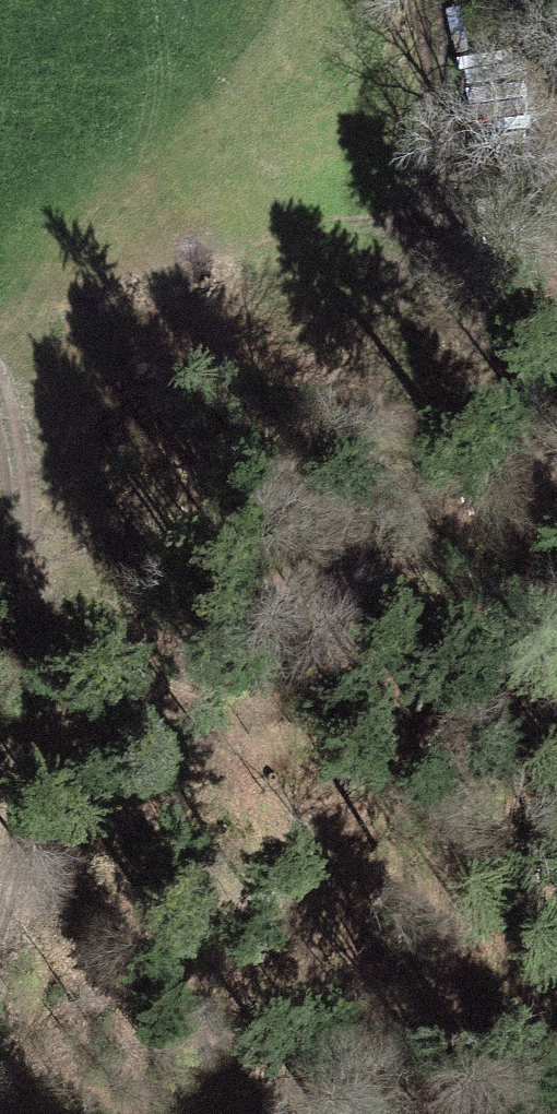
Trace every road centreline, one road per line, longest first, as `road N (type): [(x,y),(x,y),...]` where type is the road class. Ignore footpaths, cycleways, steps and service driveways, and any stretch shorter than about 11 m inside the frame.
road 1 (track): [(488,365),(503,1113)]
road 2 (track): [(0,393),(26,627),(0,772)]
road 3 (track): [(488,365),(474,87),(451,0)]

